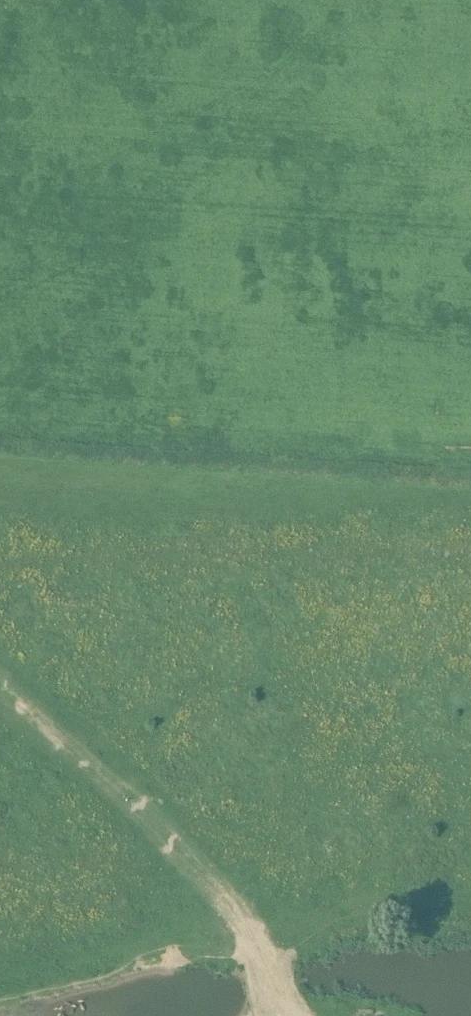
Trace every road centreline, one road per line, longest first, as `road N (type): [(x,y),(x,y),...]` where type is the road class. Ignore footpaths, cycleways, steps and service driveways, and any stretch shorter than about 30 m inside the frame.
road 1 (track): [(303,1015),(228,901),(2,687)]

